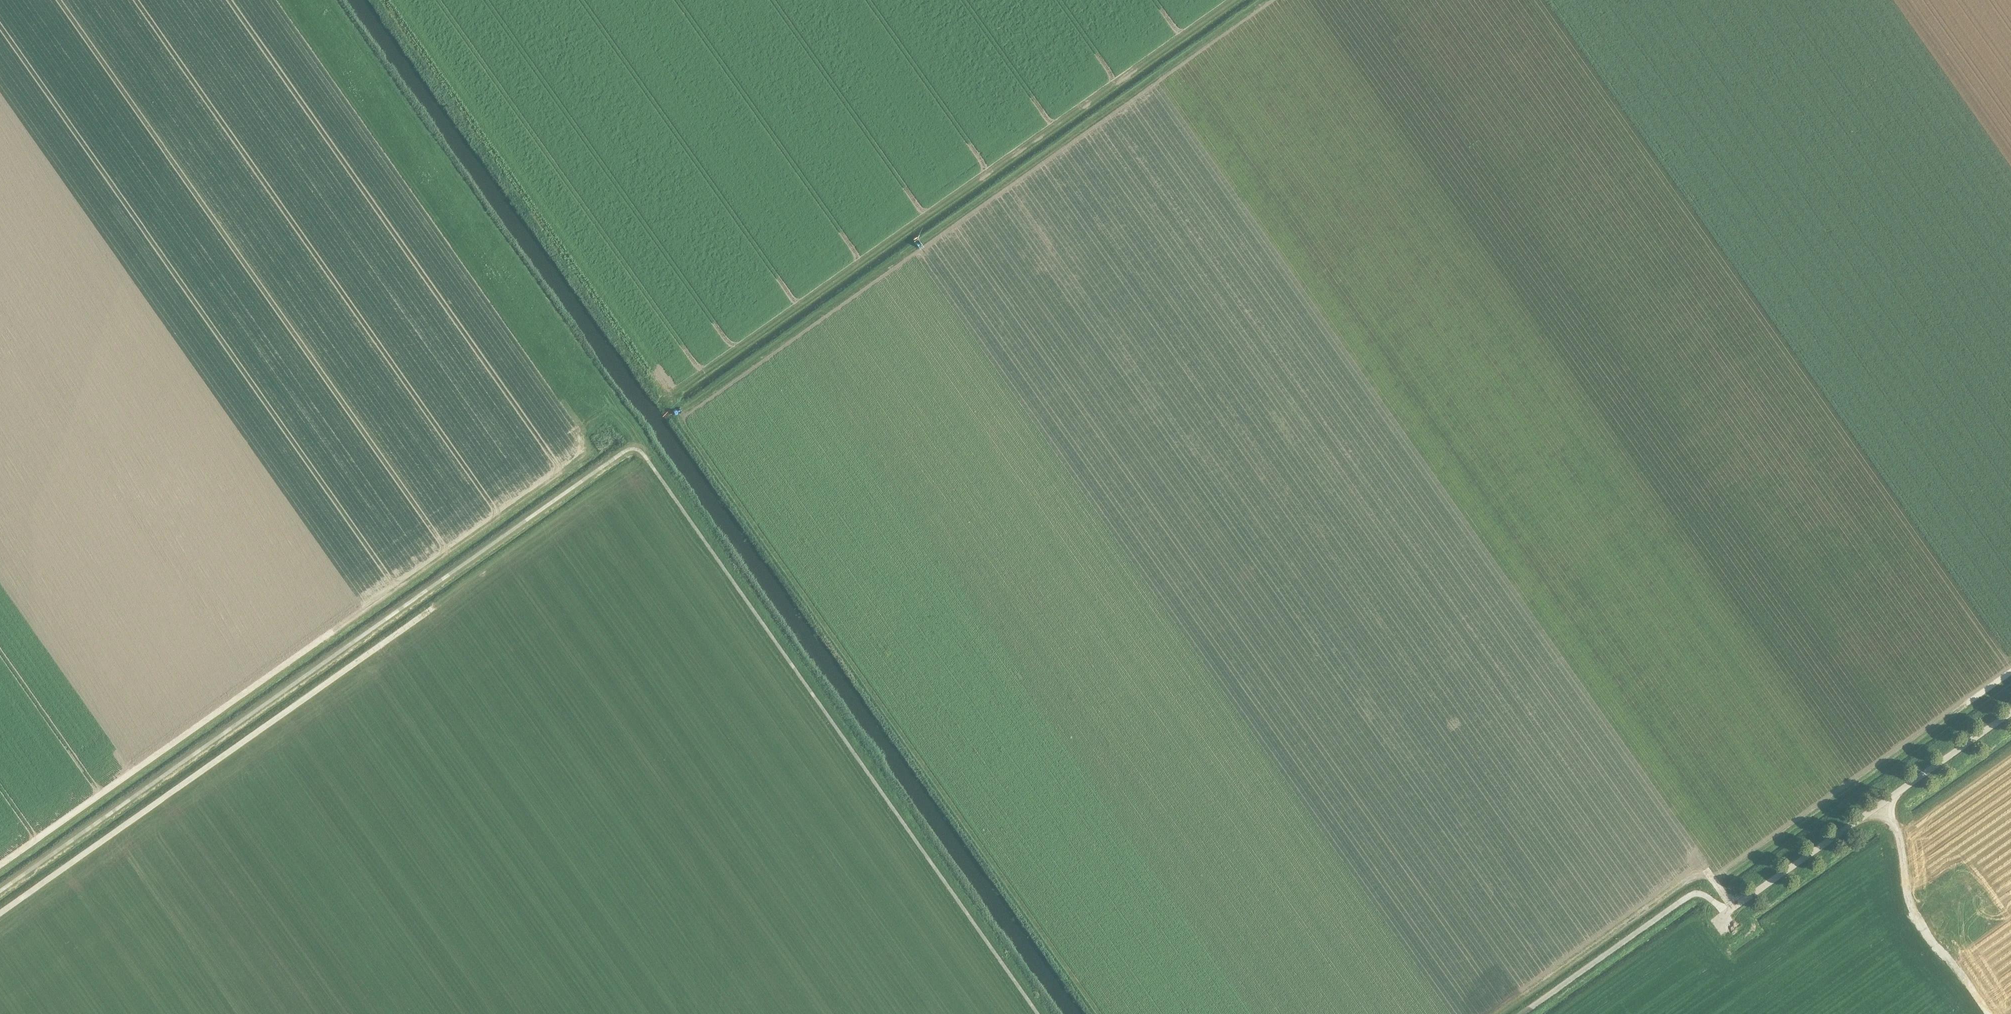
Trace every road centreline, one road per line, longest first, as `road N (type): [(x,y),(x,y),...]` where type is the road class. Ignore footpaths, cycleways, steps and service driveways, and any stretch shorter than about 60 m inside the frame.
road 1 (unclassified): [(1724,915),(2010,712)]

